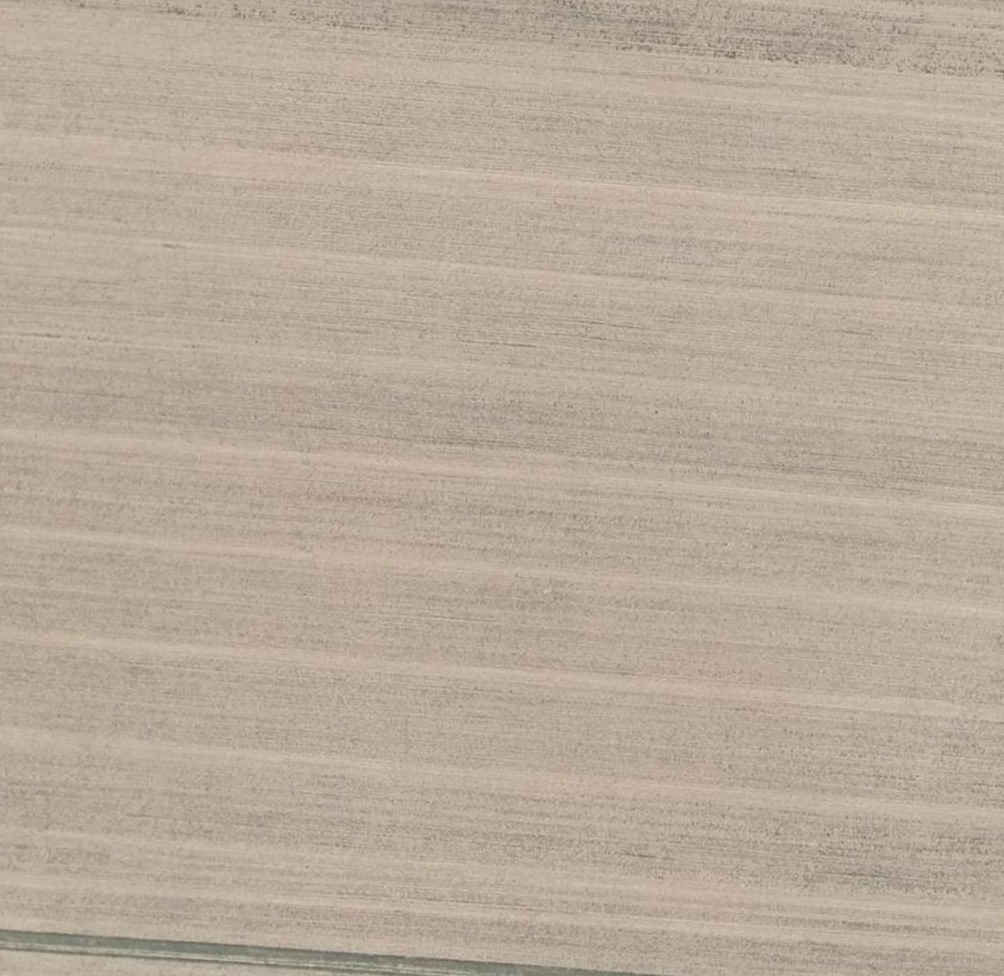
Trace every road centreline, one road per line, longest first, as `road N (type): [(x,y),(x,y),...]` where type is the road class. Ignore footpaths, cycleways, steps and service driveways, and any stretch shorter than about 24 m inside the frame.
road 1 (track): [(469,975),(0,941)]

